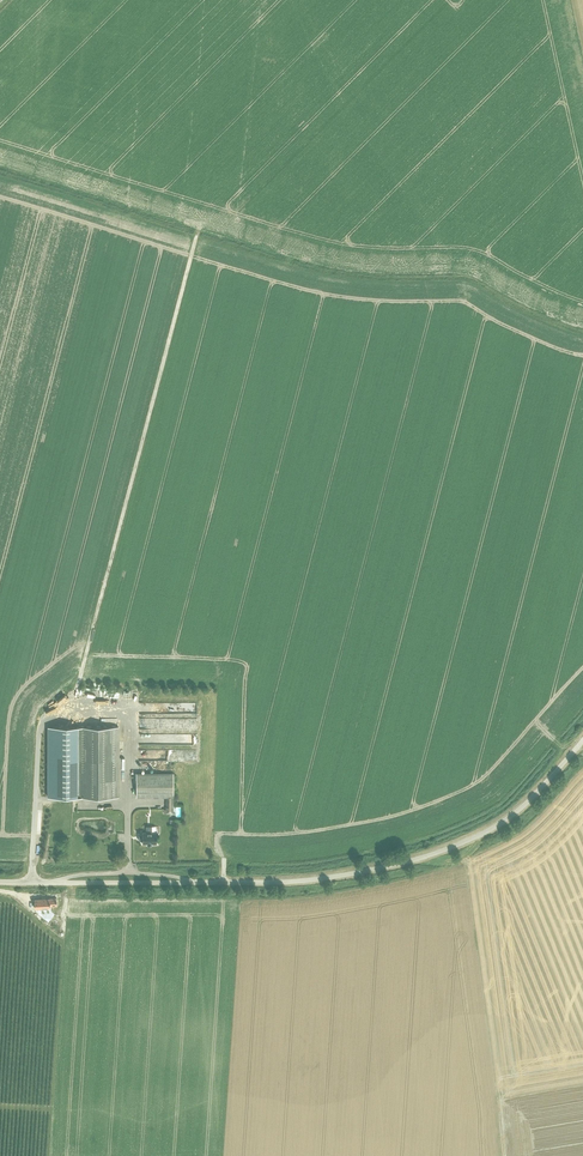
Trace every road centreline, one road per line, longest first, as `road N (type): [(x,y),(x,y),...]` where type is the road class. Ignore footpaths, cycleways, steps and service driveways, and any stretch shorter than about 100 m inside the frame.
road 1 (unclassified): [(0,882),(292,882),(424,858),(498,826),(582,740)]
road 2 (track): [(72,712),(199,229)]

